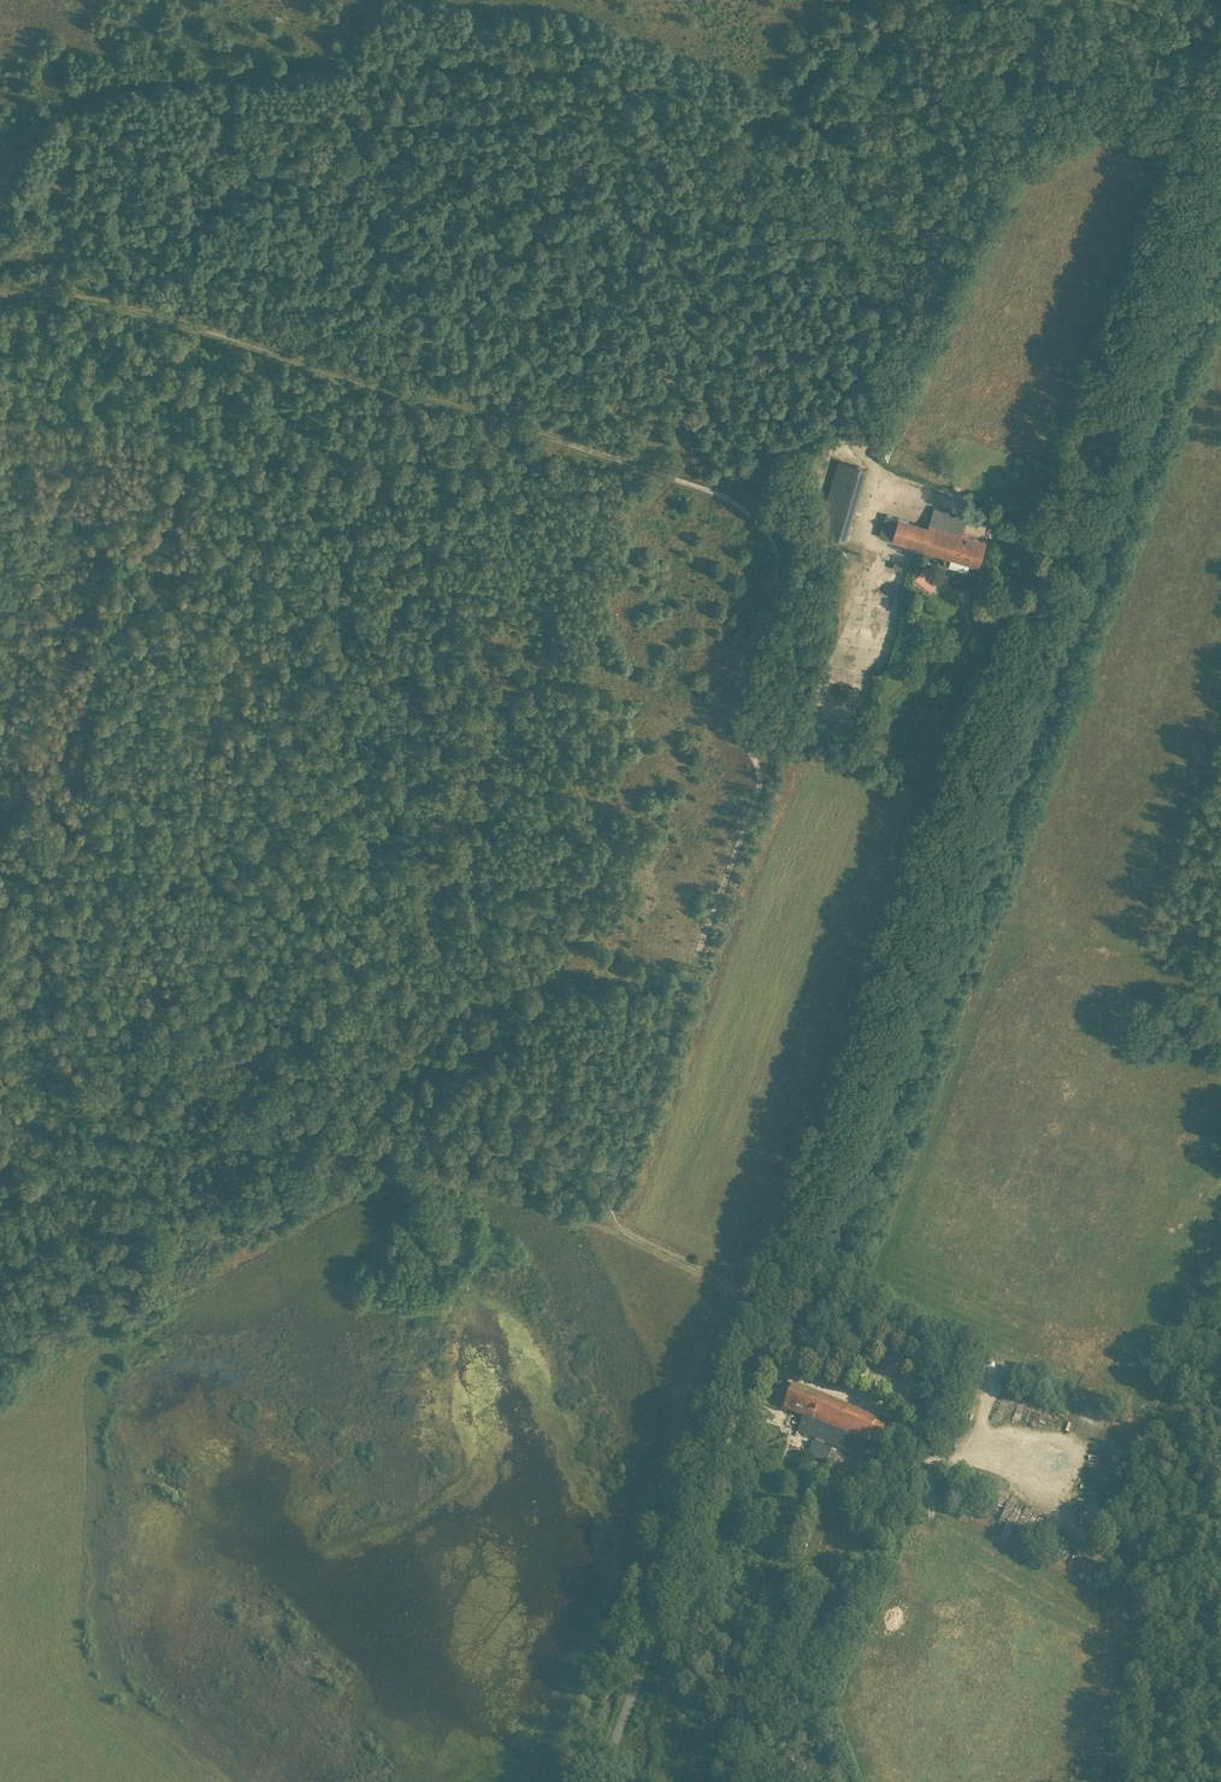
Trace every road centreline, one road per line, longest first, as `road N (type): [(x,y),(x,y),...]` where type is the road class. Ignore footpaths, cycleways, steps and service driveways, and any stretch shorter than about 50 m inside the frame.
road 1 (track): [(0,296),(119,306),(255,341),(695,486),(731,499),(762,523),(779,568),(730,710),(756,761),(759,788),(614,1216),(635,1237),(743,1284)]

